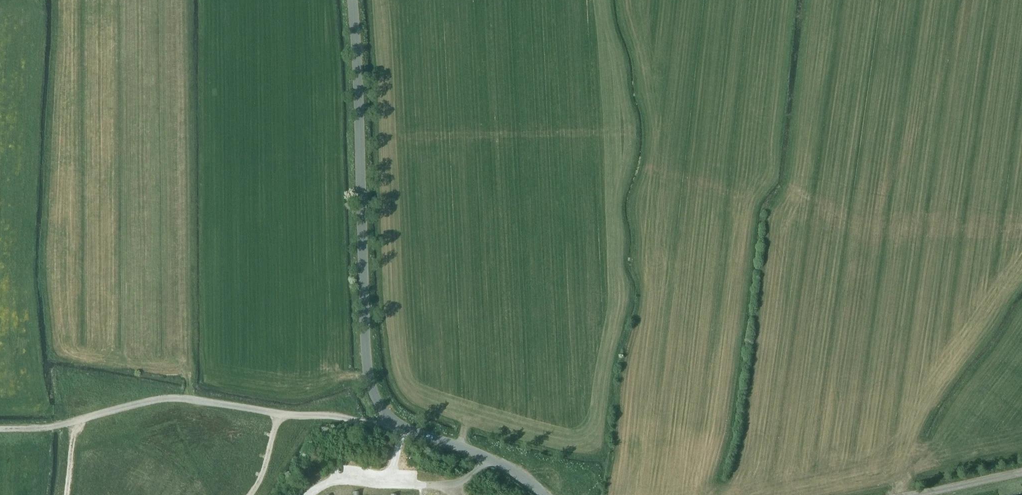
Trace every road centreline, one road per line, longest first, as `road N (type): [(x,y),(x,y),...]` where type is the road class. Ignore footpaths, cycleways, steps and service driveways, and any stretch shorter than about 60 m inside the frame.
road 1 (tertiary): [(543,494),(487,458),(402,428),(372,390),(352,0)]
road 2 (track): [(1021,470),(904,494)]

